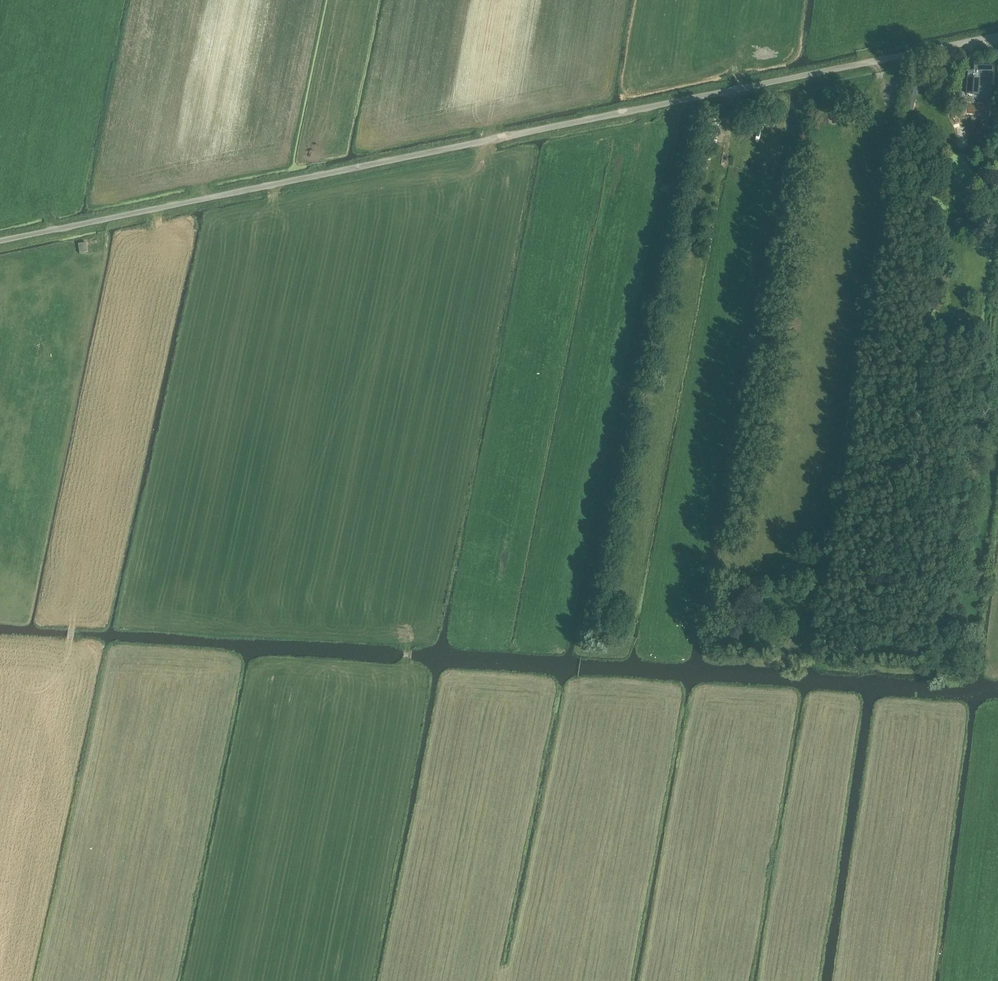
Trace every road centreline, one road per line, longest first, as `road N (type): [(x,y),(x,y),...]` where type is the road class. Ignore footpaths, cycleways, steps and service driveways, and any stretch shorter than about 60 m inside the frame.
road 1 (unclassified): [(0,241),(997,35)]

